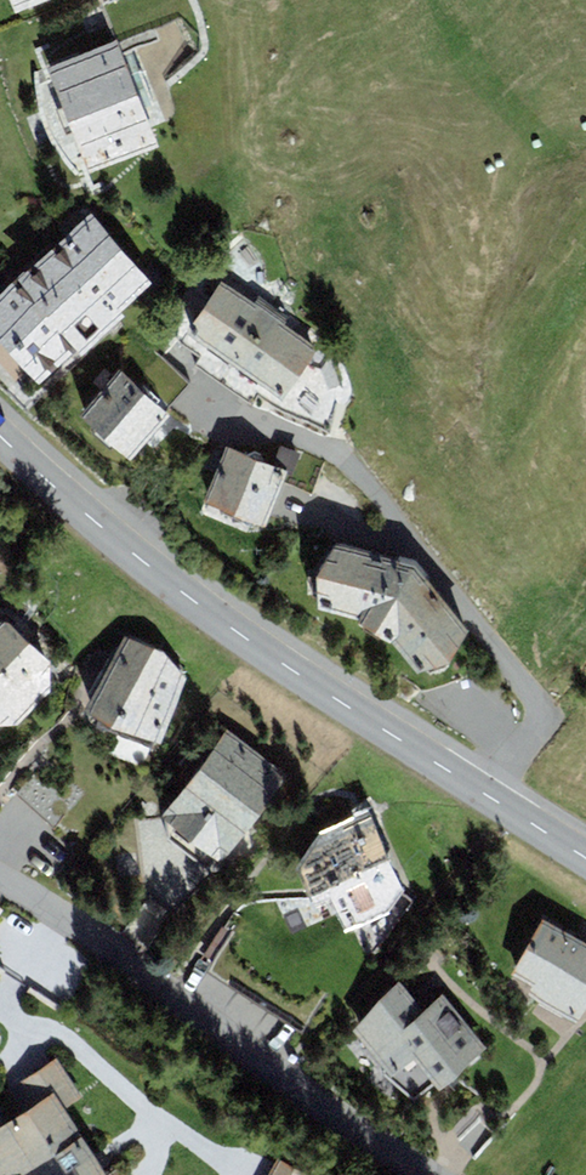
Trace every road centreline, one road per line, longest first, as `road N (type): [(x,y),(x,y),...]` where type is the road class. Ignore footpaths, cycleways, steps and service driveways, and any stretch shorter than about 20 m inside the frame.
road 1 (tertiary): [(0,436),(206,610),(585,859)]
road 2 (residential): [(0,880),(102,942),(346,1124),(429,1174)]

